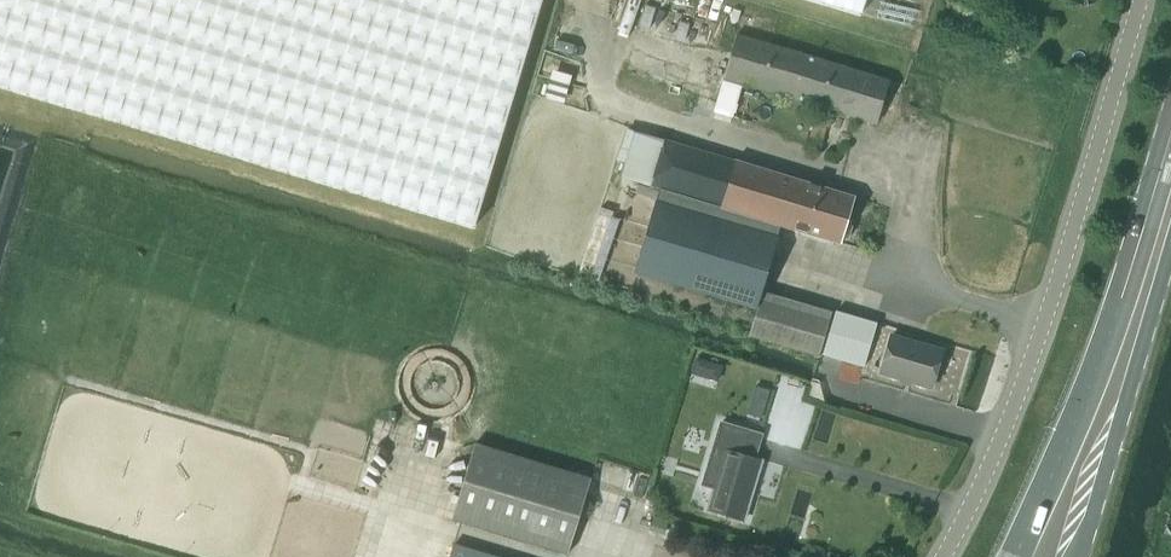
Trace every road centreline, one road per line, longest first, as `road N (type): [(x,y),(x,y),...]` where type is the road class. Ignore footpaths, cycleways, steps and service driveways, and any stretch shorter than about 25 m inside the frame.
road 1 (unclassified): [(942,556),(1045,320),(1140,0)]
road 2 (primary): [(1170,129),(1105,344),(1014,556)]
road 3 (primary): [(1078,556),(1170,243)]

